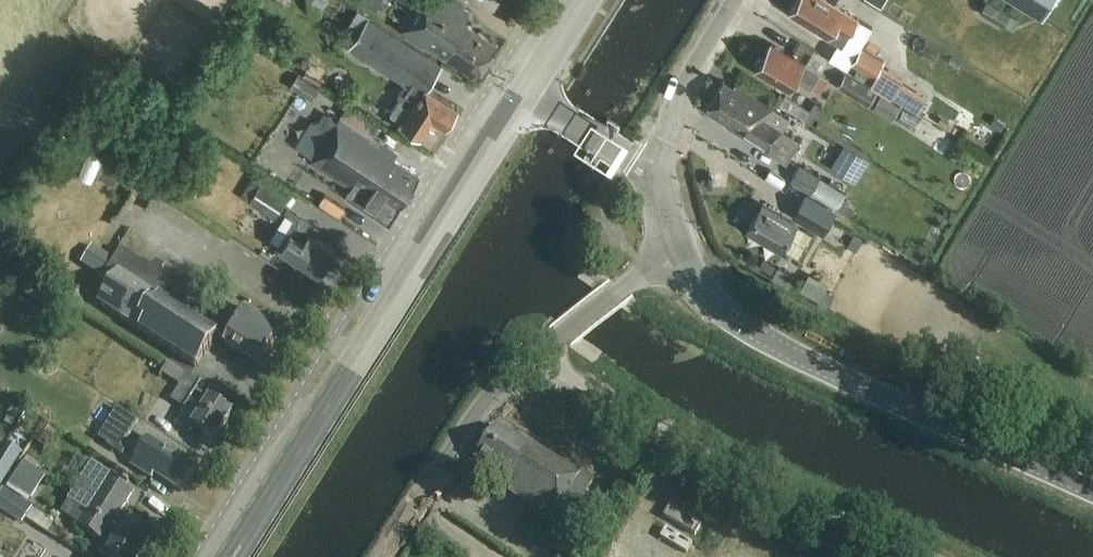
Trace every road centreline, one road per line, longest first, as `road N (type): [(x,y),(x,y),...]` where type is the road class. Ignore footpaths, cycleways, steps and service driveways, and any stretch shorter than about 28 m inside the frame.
road 1 (primary): [(230,556),(527,89)]
road 2 (tertiary): [(1092,491),(770,346),(732,322),(670,247)]
road 3 (unclassified): [(932,556),(682,443),(534,360)]
road 4 (unclassified): [(383,556),(478,408),(534,360)]
road 5 (unclassified): [(658,172),(669,119),(735,0)]
road 6 (unclassified): [(534,360),(670,247)]
road 7 (tertiary): [(658,172),(527,89)]

